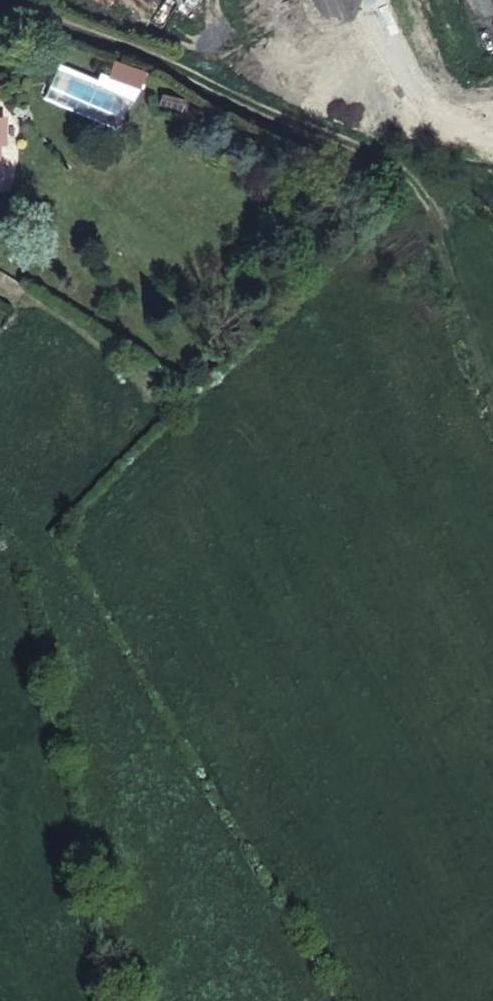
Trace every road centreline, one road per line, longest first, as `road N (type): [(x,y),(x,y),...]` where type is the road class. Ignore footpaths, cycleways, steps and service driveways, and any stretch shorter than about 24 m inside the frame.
road 1 (track): [(0,11),(400,160),(437,203),(492,346)]

